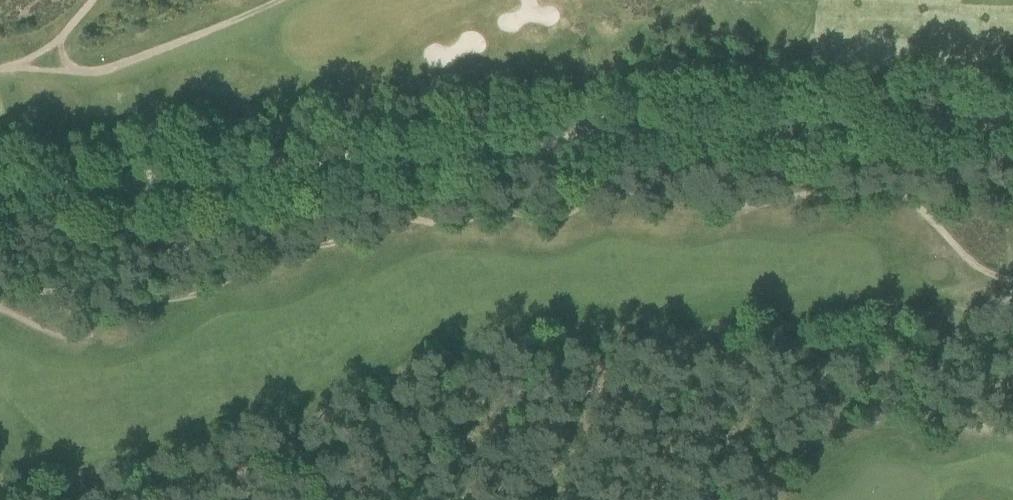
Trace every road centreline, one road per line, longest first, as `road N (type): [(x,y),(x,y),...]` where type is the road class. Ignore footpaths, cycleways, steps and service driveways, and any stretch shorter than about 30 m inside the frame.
road 1 (track): [(1012,114),(748,114),(597,137),(302,155),(0,188)]

